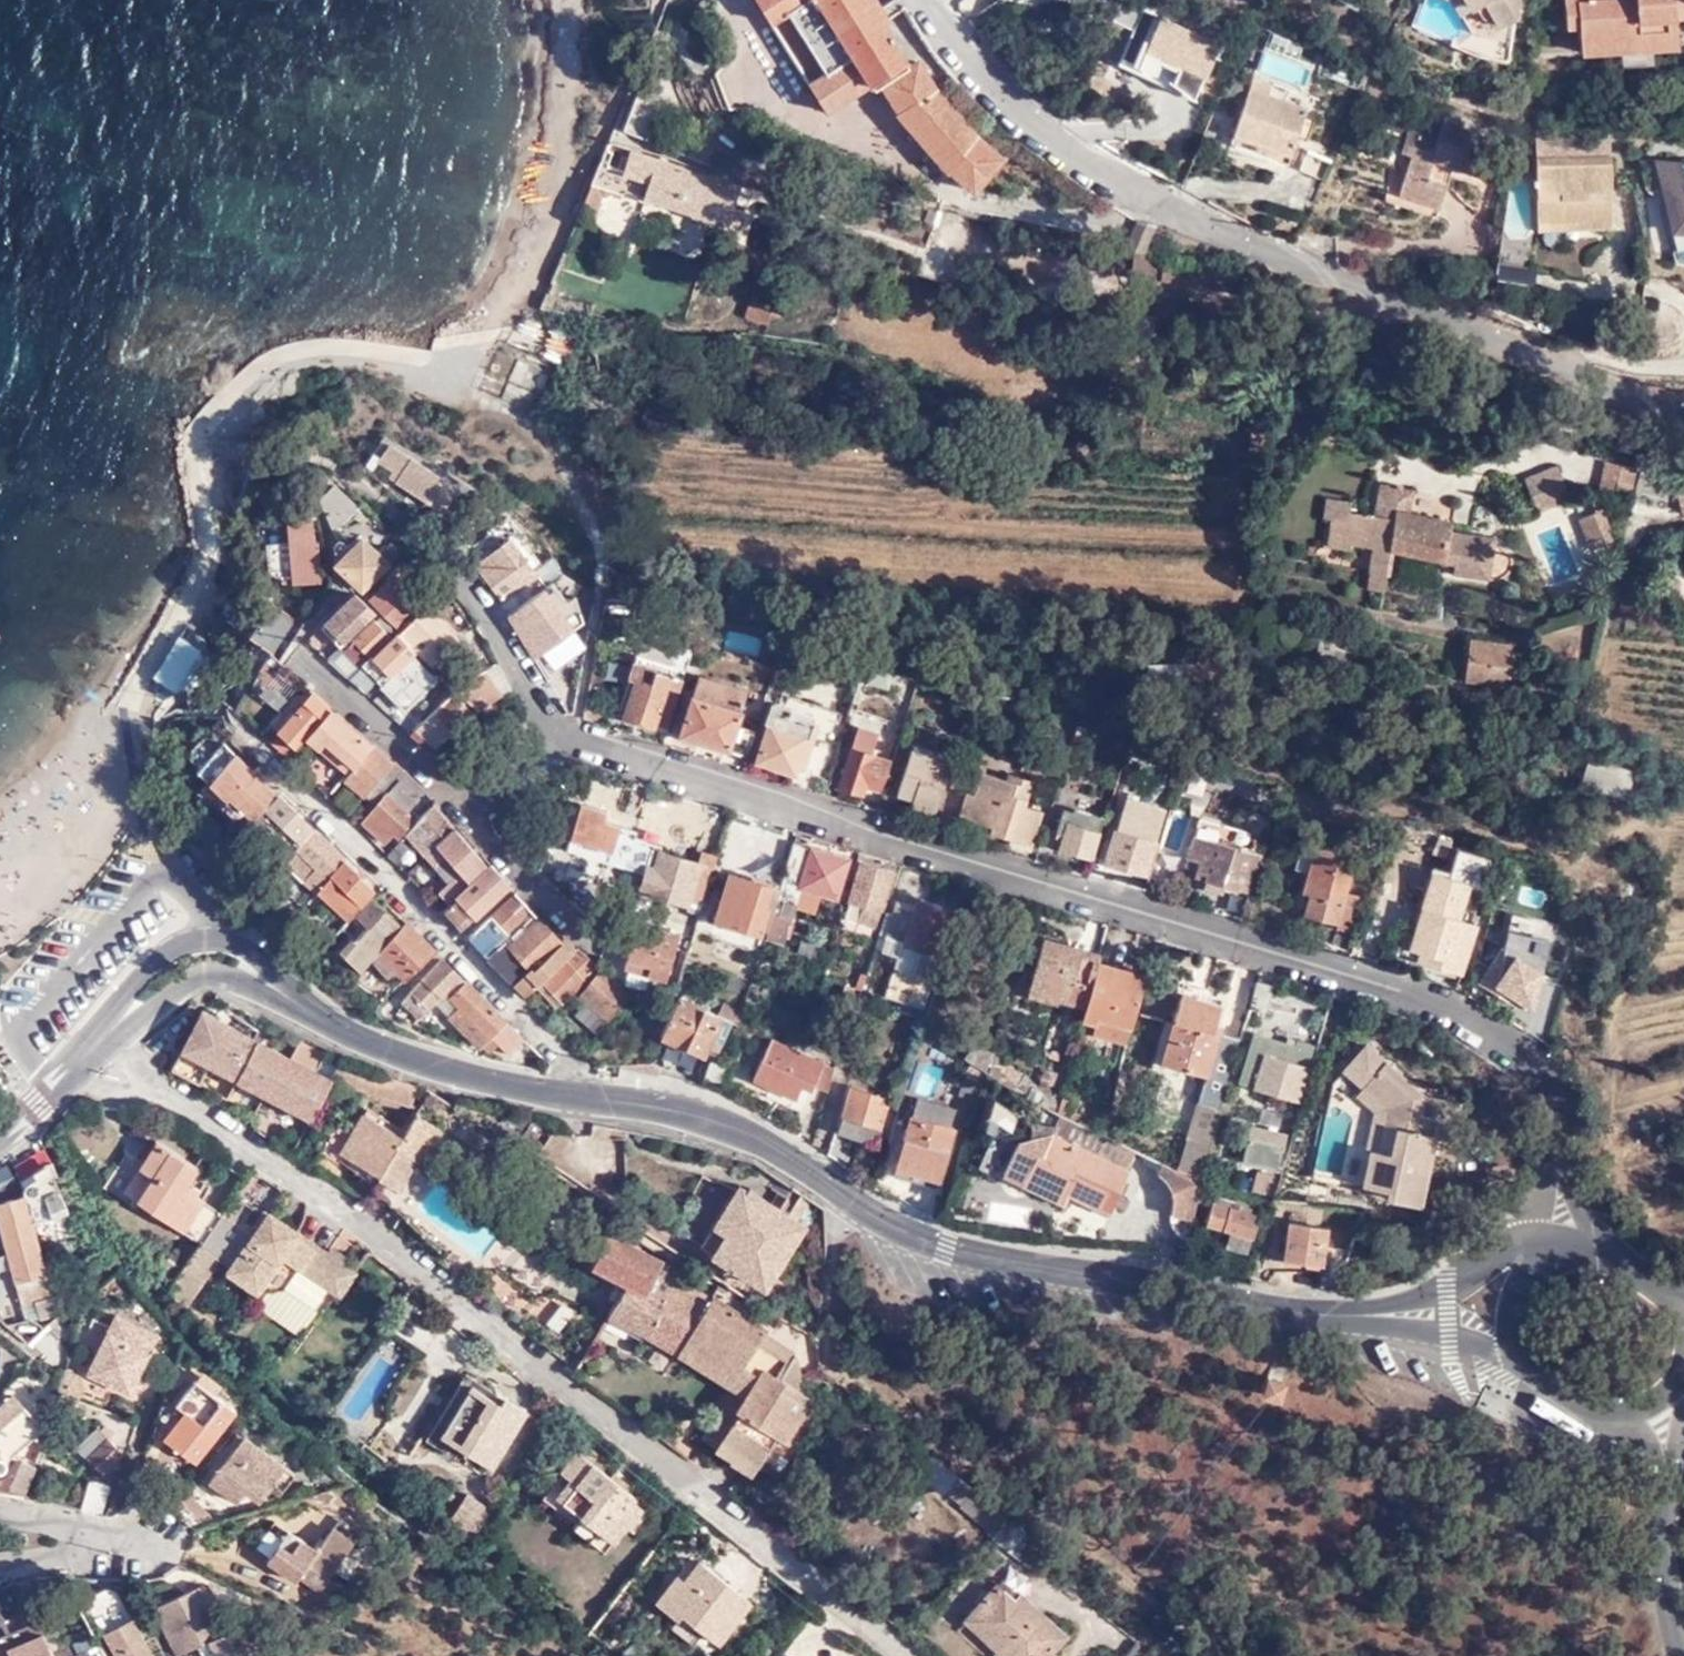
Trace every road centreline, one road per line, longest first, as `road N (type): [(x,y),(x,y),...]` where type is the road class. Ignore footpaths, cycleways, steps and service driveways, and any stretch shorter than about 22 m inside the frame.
road 1 (residential): [(1560,1164),(1558,1117),(1541,1071),(1513,1043),(1409,983),(568,743)]
road 2 (residential): [(95,1042),(376,1240),(914,1655)]
road 3 (residential): [(928,0),(983,69),(1064,143),(1202,224),(1457,333),(1634,397),(1683,401)]
road 4 (tertiary): [(577,1095),(702,1116),(762,1137),(897,1225),(948,1245),(1313,1313),(1369,1314)]
road 5 (residential): [(248,738),(524,1008),(567,1058),(577,1095)]
road 6 (residential): [(568,743),(482,605),(366,488)]
road 7 (tertiary): [(293,1001),(344,1032),(412,1057),(577,1095)]
road 8 (tertiary): [(293,1001),(245,945),(205,936),(178,943),(137,980),(103,1034)]
road 9 (residential): [(297,649),(470,808)]
road 10 (tertiary): [(103,1034),(211,975),(293,1001)]
road 11 (residential): [(470,808),(596,943)]
road 12 (residential): [(1663,1475),(1661,1516),(1683,1652)]
road 13 (tertiary): [(1527,1247),(1446,1290),(1369,1314)]
road 14 (tertiary): [(1369,1314),(1450,1329),(1521,1356)]
road 15 (residential): [(0,1569),(51,1554),(53,1543),(37,1523),(0,1512)]
road 16 (tertiary): [(0,1128),(95,1042)]
road 17 (tertiary): [(1521,1356),(1552,1387),(1625,1414)]

